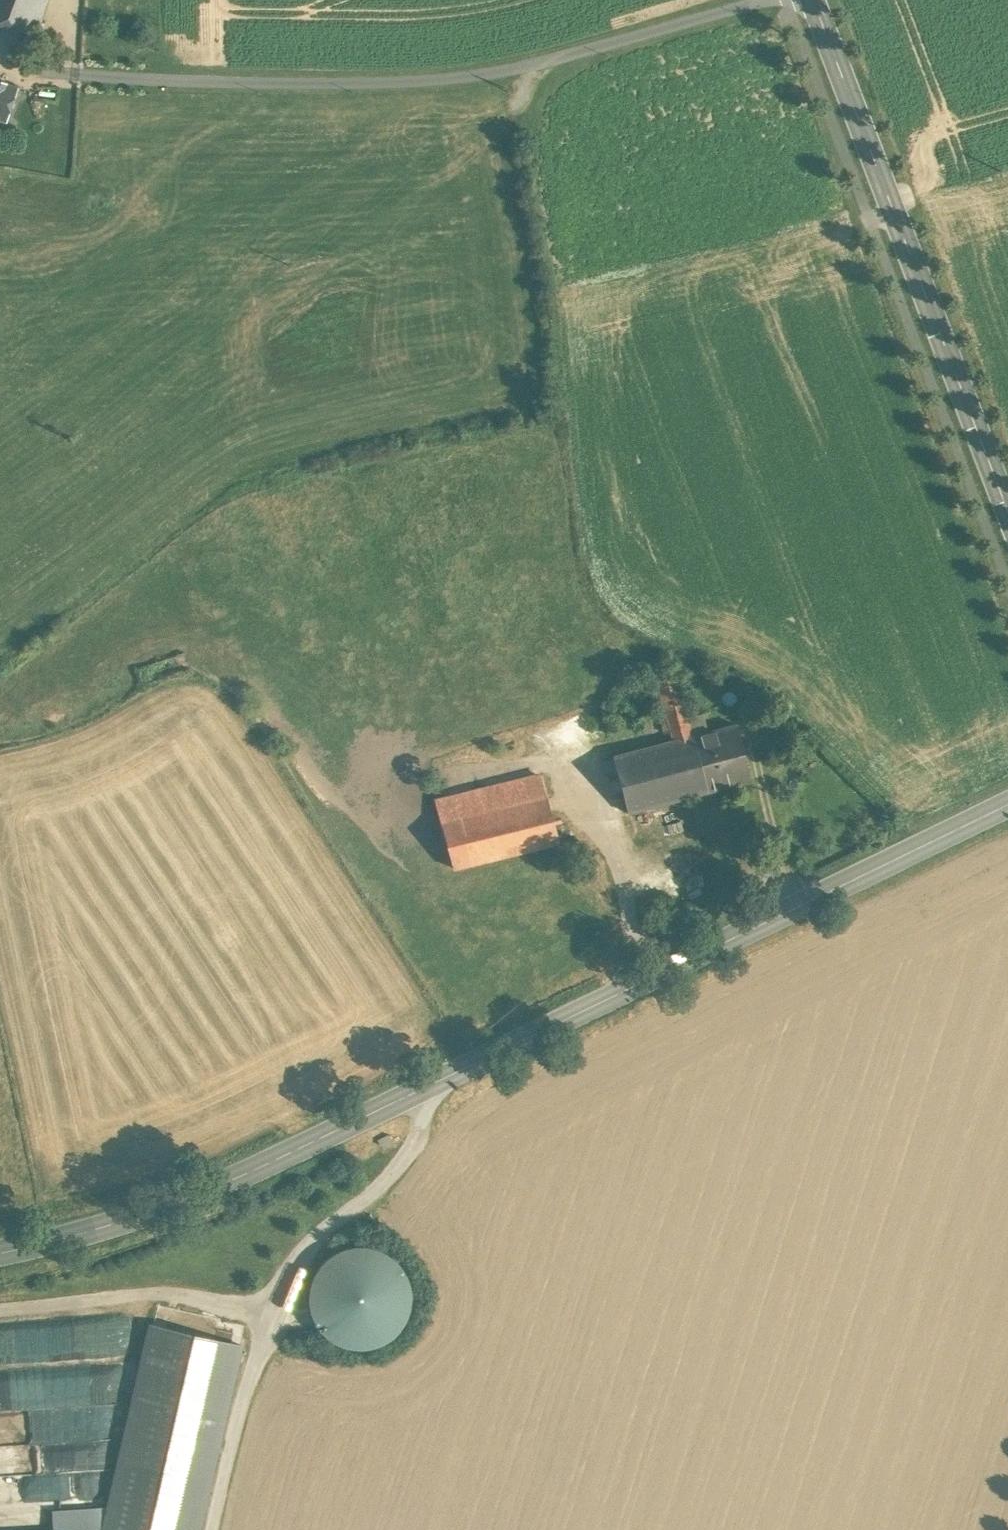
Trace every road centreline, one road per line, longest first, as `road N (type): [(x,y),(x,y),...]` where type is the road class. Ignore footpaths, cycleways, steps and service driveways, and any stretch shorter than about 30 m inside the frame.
road 1 (secondary): [(0,1251),(117,1224),(299,1150),(1007,803)]
road 2 (secondary): [(1007,510),(815,0)]
road 3 (track): [(428,1088),(425,1132),(273,1350),(200,1529)]
road 4 (track): [(0,1310),(160,1295),(233,1307),(284,1331)]

